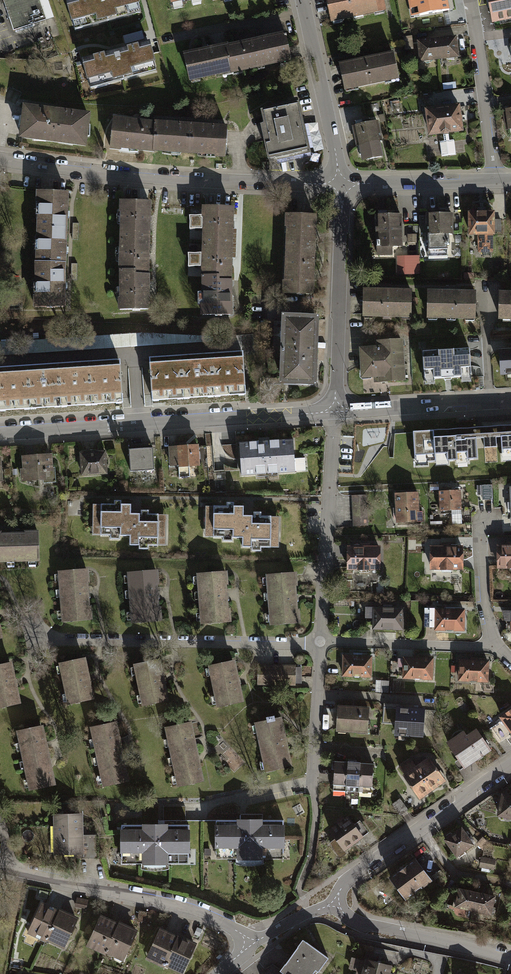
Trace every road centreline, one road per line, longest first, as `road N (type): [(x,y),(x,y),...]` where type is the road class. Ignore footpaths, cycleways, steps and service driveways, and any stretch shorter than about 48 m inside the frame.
road 1 (residential): [(342,185),(149,178),(0,159)]
road 2 (residential): [(0,434),(335,411)]
road 3 (residential): [(321,642),(32,638)]
road 4 (residential): [(251,945),(195,911),(9,868)]
road 5 (residential): [(335,411),(321,642)]
road 6 (residential): [(342,185),(335,411)]
road 7 (residential): [(510,765),(353,876),(338,903)]
road 8 (residential): [(302,0),(342,185)]
road 9 (residential): [(338,903),(364,926),(510,957)]
road 10 (residential): [(469,0),(496,181)]
road 11 (residential): [(498,646),(321,642)]
road 12 (residential): [(335,411),(510,401)]
road 13 (residential): [(321,642),(315,805)]
road 14 (residential): [(496,181),(342,185)]
road 15 (residential): [(498,646),(483,590),(481,521)]

